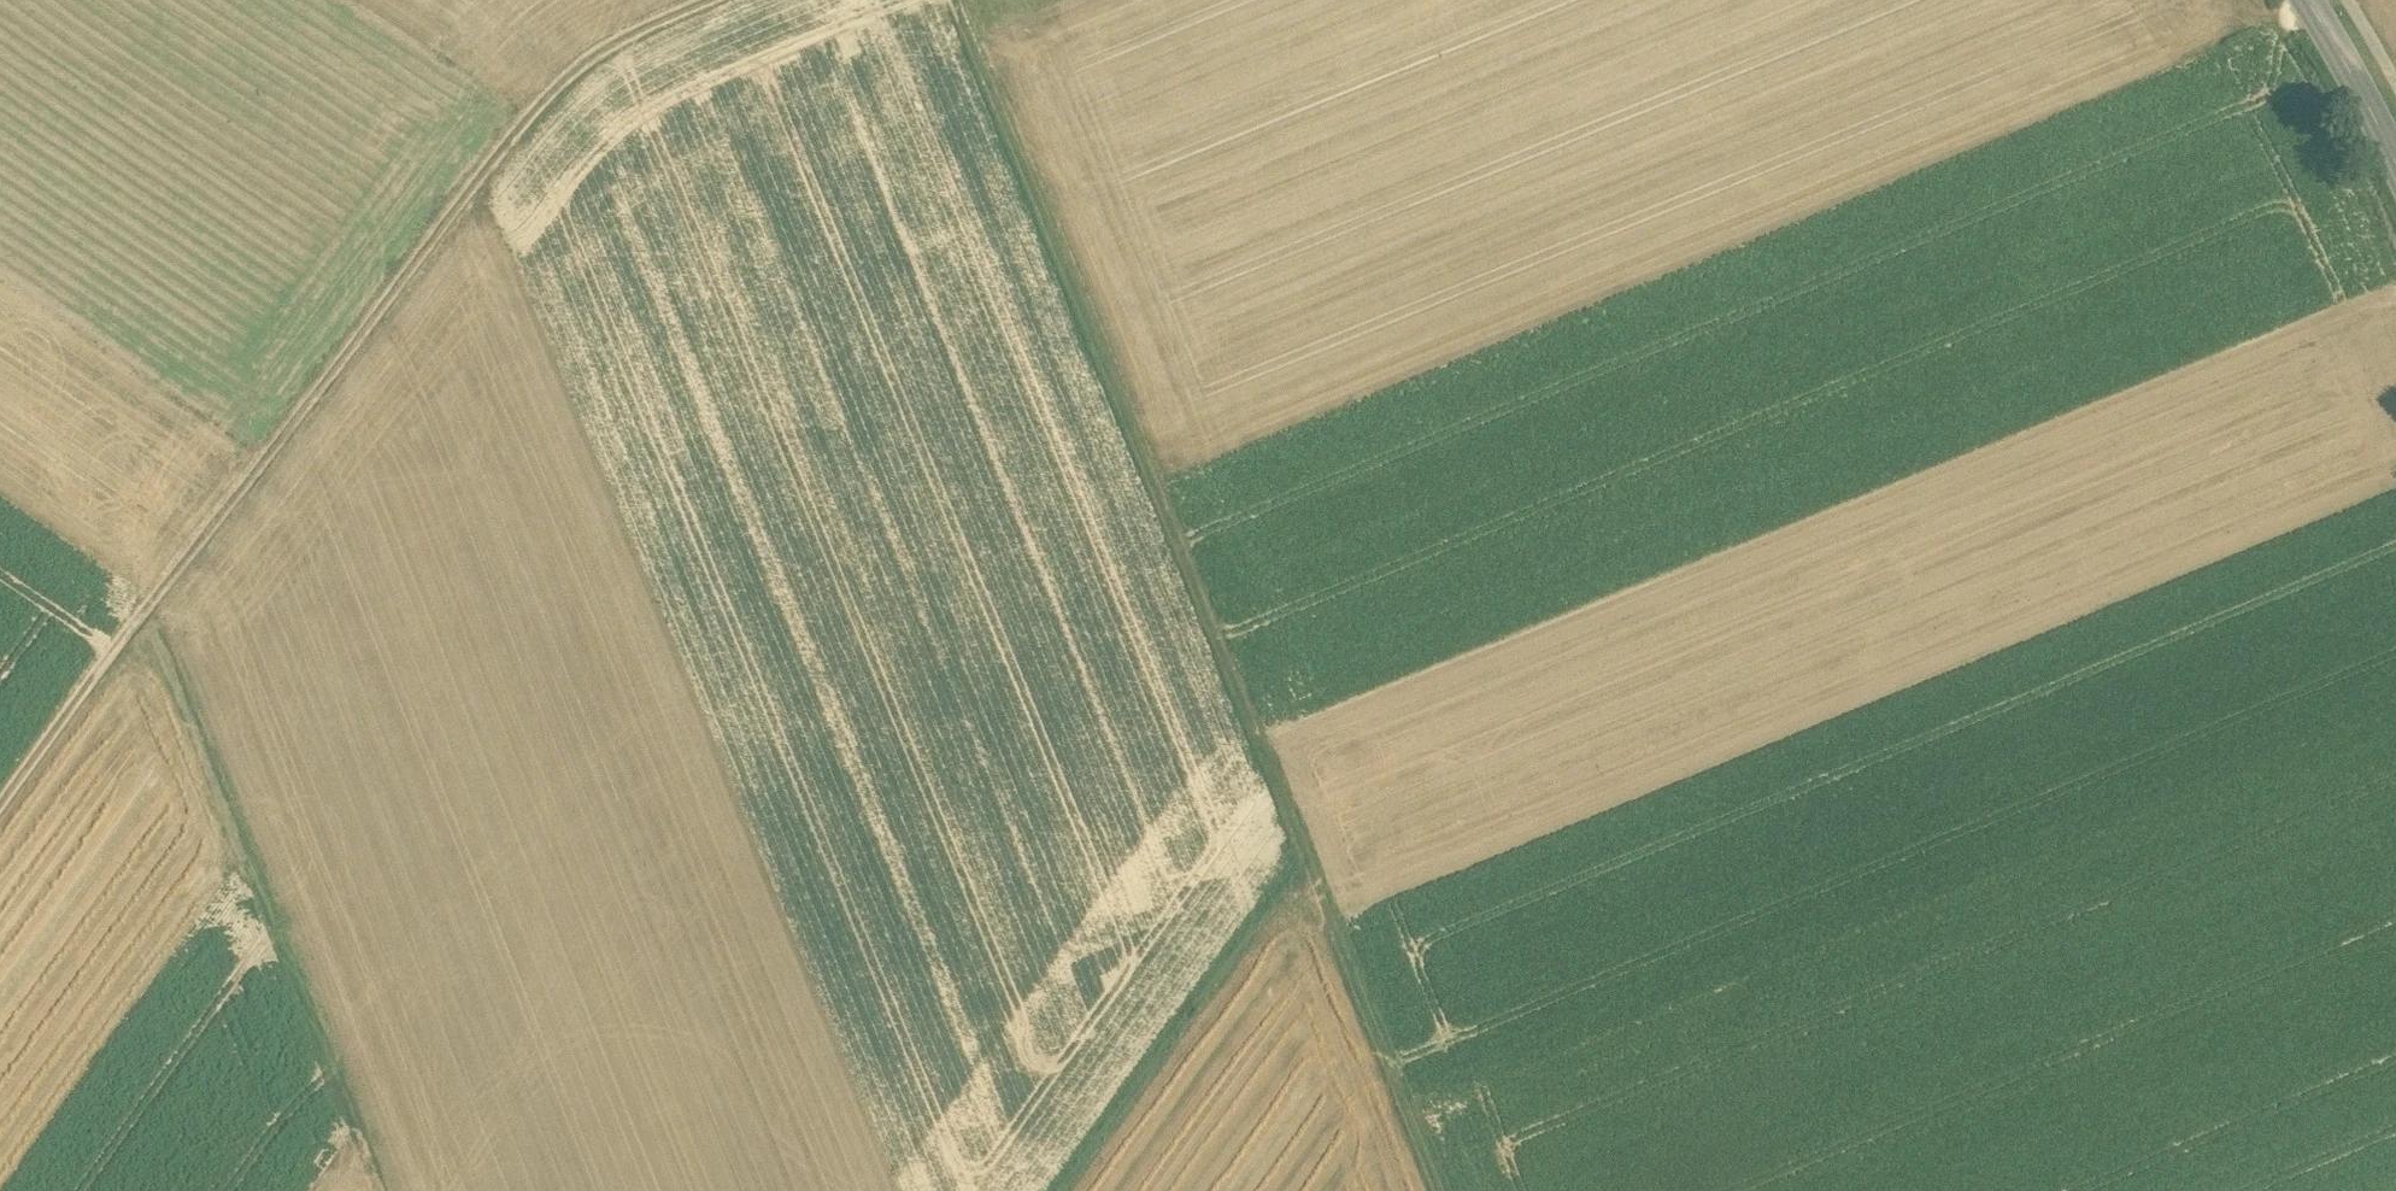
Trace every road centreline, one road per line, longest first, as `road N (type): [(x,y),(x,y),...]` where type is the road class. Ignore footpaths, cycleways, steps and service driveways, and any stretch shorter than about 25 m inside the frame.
road 1 (track): [(0,811),(511,137),(576,64),(700,0)]
road 2 (secondary): [(2395,156),(2312,0)]

